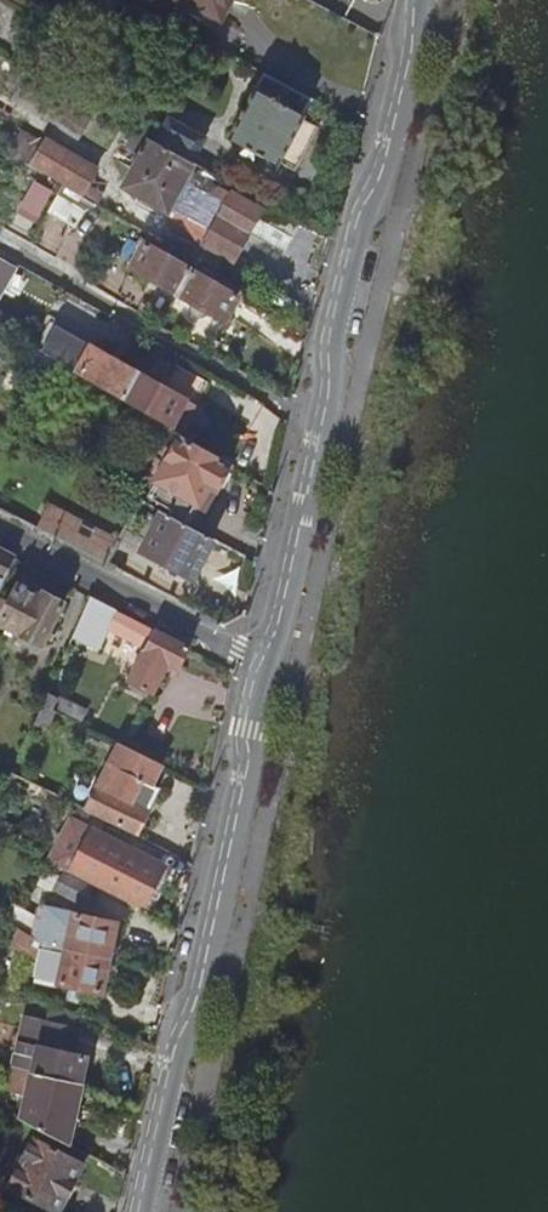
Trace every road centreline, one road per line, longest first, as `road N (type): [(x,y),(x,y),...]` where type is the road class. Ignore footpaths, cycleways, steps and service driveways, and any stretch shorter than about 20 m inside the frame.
road 1 (secondary): [(139,1211),(175,1051),(203,980),(262,664)]
road 2 (secondary): [(322,430),(335,312),(413,57),(415,0)]
road 3 (residential): [(322,430),(0,244)]
road 4 (residential): [(0,527),(262,664)]
road 5 (secondary): [(262,664),(277,632),(322,430)]

